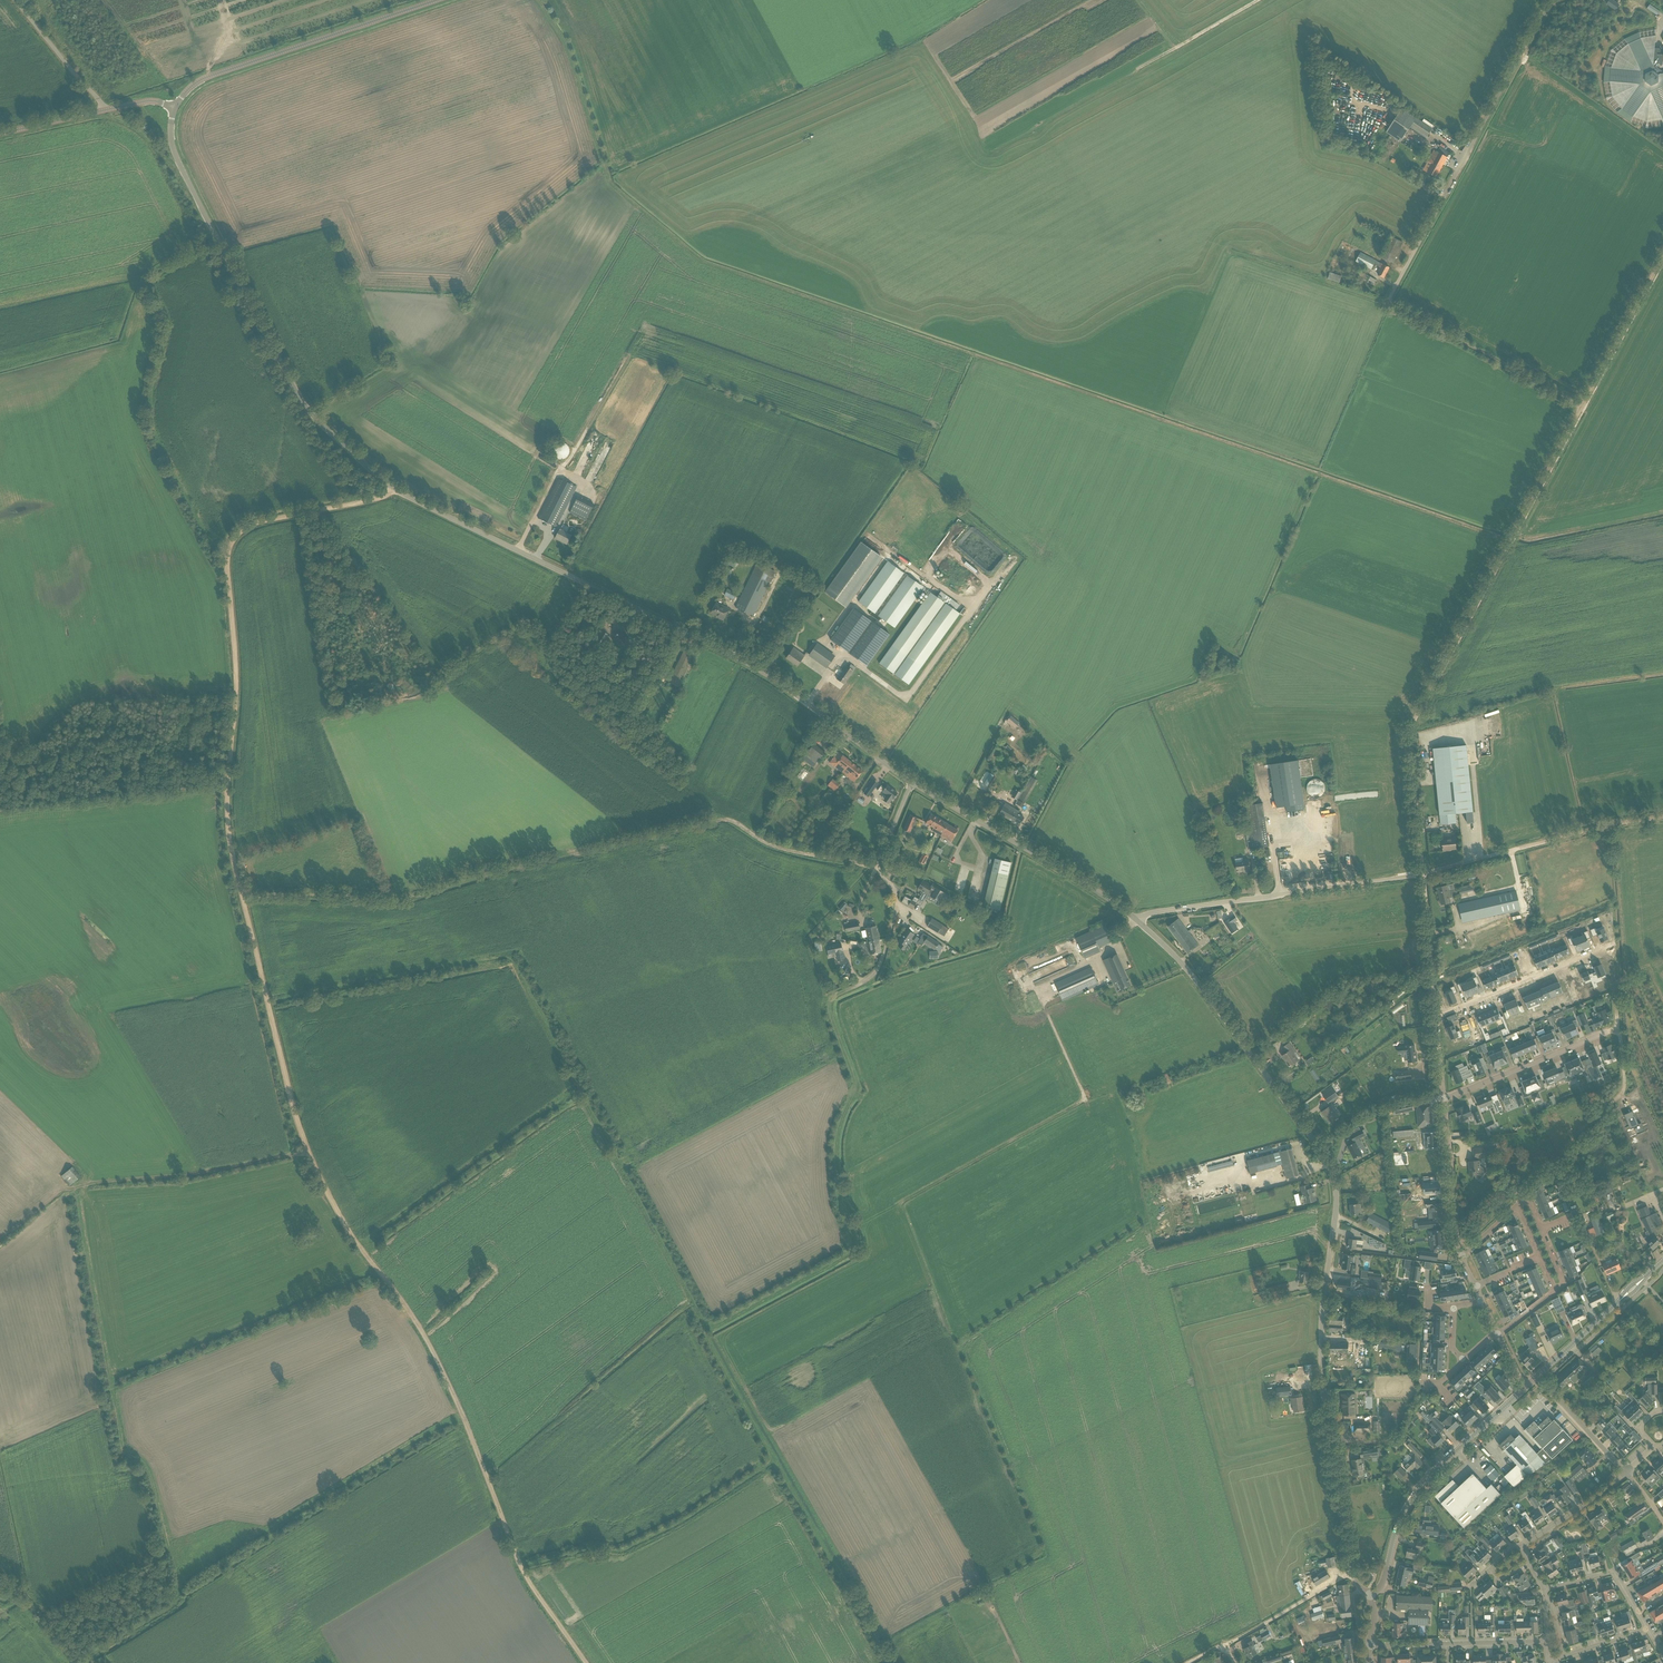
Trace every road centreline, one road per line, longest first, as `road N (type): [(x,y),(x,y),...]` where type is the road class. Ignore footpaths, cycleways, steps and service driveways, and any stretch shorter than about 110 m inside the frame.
road 1 (track): [(586,1662),(519,1564),(429,1345),(310,1157),(233,865),(230,550),(264,521),(396,487)]
road 2 (unclassified): [(912,782),(768,670),(396,487),(302,397),(180,164)]
road 3 (unclassified): [(1351,1571),(1323,1386),(1323,1312),(1337,1214),(1333,1171),(1186,967),(1138,919)]
road 4 (track): [(241,895),(413,897),(719,819),(783,848),(880,867)]
road 5 (track): [(1412,725),(1582,407)]
road 6 (unclassified): [(1388,304),(1541,19),(1559,0)]
road 7 (unclassified): [(175,110),(205,79),(442,0)]
road 8 (unclassified): [(1138,919),(1423,874)]
road 9 (residential): [(1435,1019),(1612,943),(1618,1027)]
road 10 (tertiary): [(1371,1597),(1385,1582),(1407,1504),(1422,1483),(1525,1387)]
road 11 (unclassified): [(1138,919),(912,782)]
road 12 (track): [(74,1187),(181,1178),(307,1151)]
road 13 (unclassified): [(855,987),(883,960),(897,901),(880,858),(912,782)]
road 14 (track): [(1582,407),(1388,304)]
road 15 (residential): [(1618,1027),(1444,1099)]
road 16 (track): [(1582,407),(1662,259)]
road 17 (unclassified): [(1461,1257),(1444,1099)]
road 18 (unclassified): [(1423,874),(1412,725)]
road 19 (unclassified): [(1224,1647),(1351,1571)]
road 20 (track): [(1519,849),(1662,817)]
road 21 (unclassified): [(1435,1019),(1423,874)]
road 22 (track): [(0,301),(93,279),(140,277)]
road 23 (unclassified): [(16,0),(104,110)]
road 24 (residential): [(1626,1473),(1538,1377)]
road 25 (residential): [(1522,1545),(1626,1473)]
road 26 (track): [(83,1662),(29,1587),(0,1577)]

